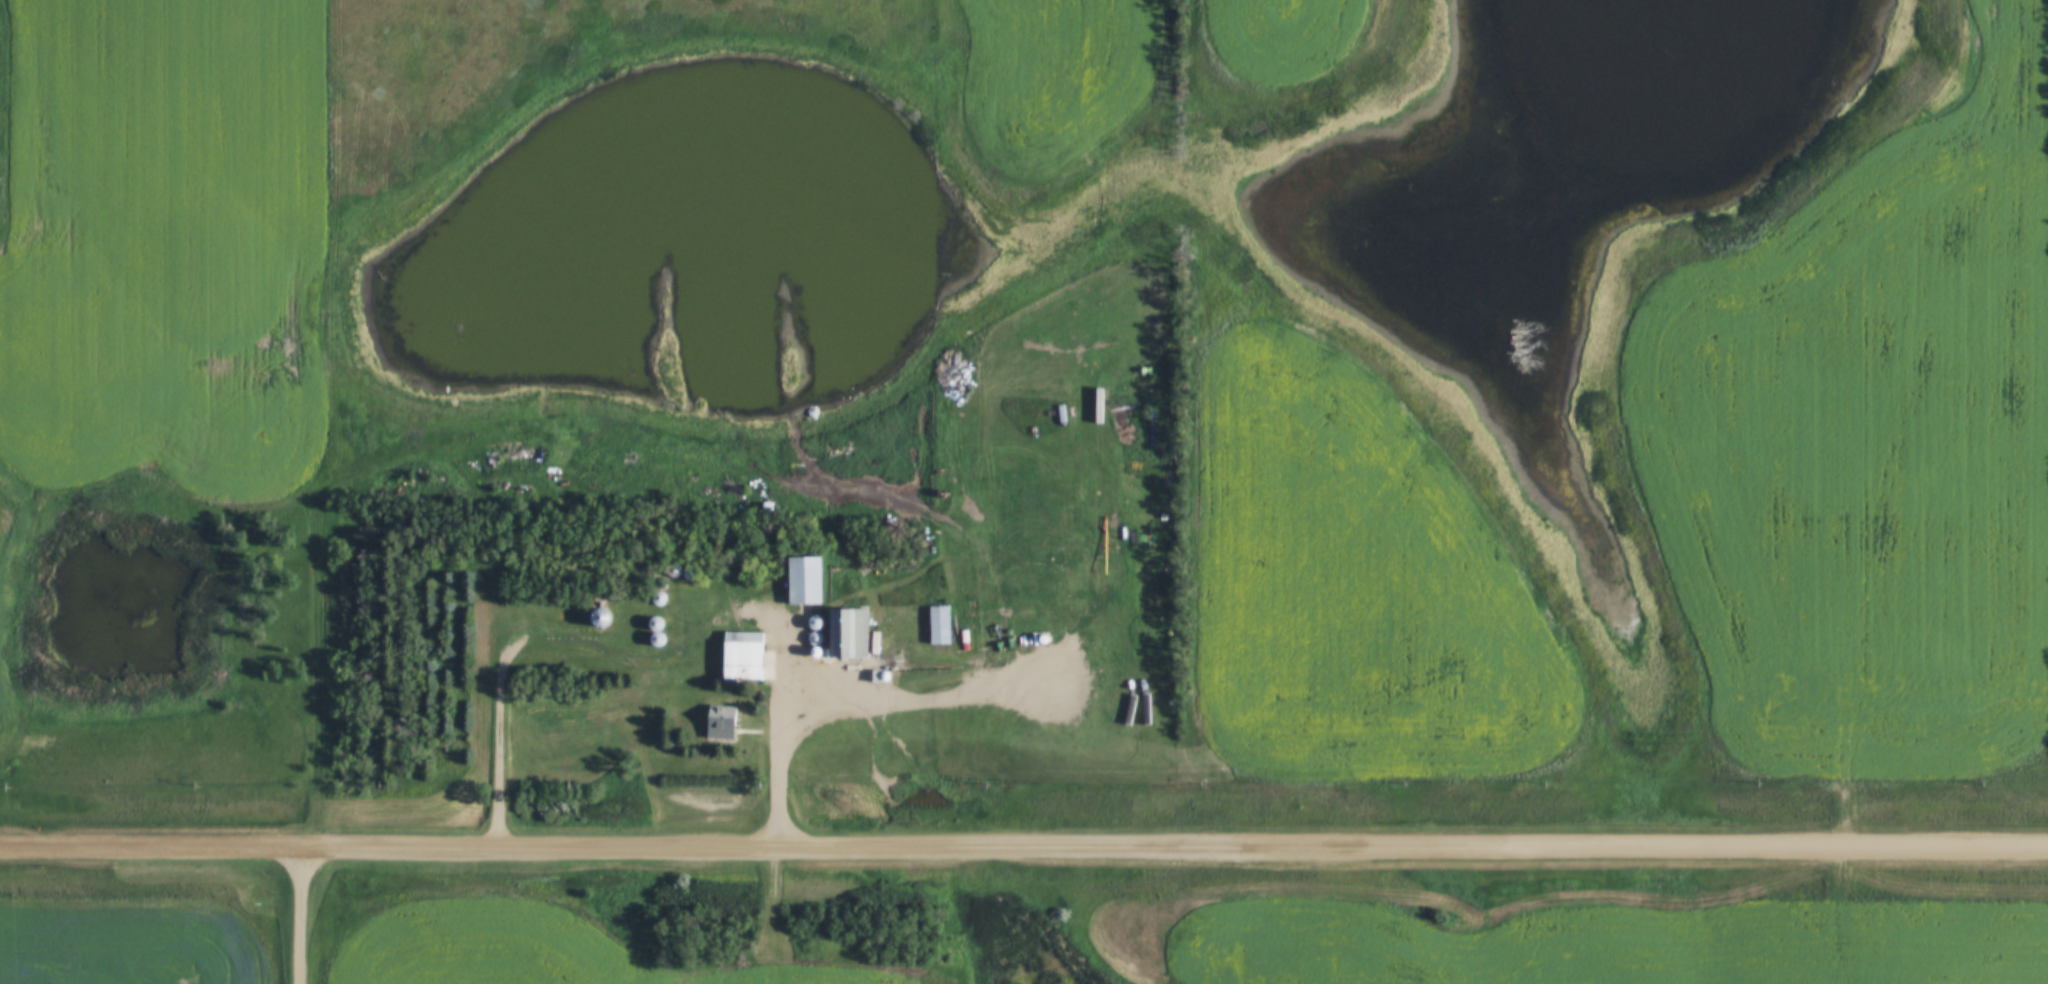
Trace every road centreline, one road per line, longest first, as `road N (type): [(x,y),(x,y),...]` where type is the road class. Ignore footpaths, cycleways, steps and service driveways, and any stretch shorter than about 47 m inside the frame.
road 1 (tertiary): [(2047,846),(0,847)]

